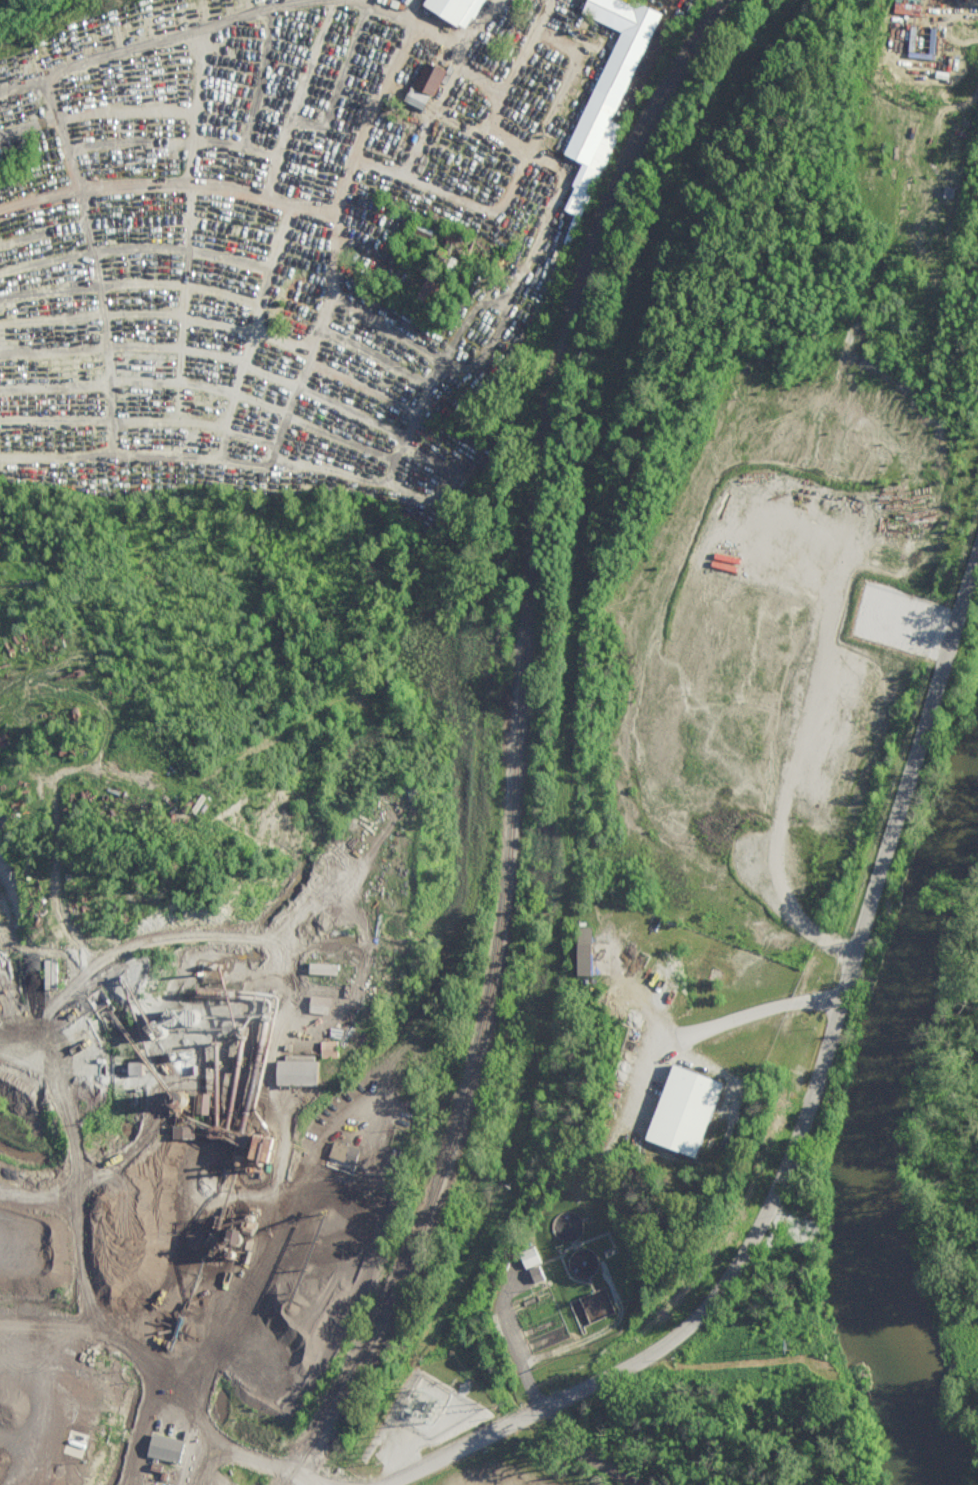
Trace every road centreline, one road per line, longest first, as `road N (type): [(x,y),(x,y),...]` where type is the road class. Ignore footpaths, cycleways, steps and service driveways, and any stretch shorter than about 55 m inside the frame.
road 1 (residential): [(381,1484),(603,1388),(679,1341),(758,1259),(785,1212),(824,1102),(832,1051),(977,555)]

